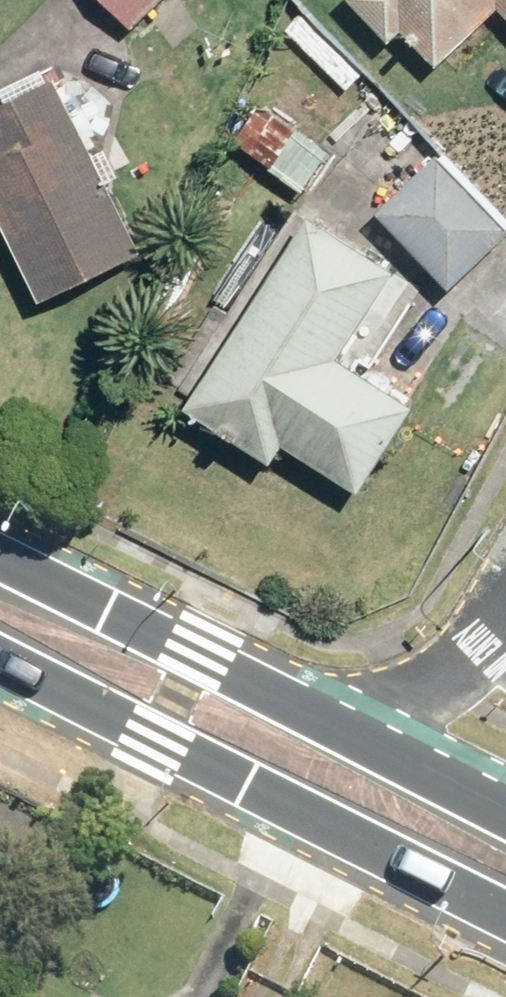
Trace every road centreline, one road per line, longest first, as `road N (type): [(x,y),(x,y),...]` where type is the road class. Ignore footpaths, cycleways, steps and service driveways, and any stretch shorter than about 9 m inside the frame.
road 1 (secondary): [(505,917),(0,660)]
road 2 (secondary): [(0,558),(386,744)]
road 3 (residential): [(386,744),(505,605)]
road 4 (secondary): [(386,744),(505,807)]

